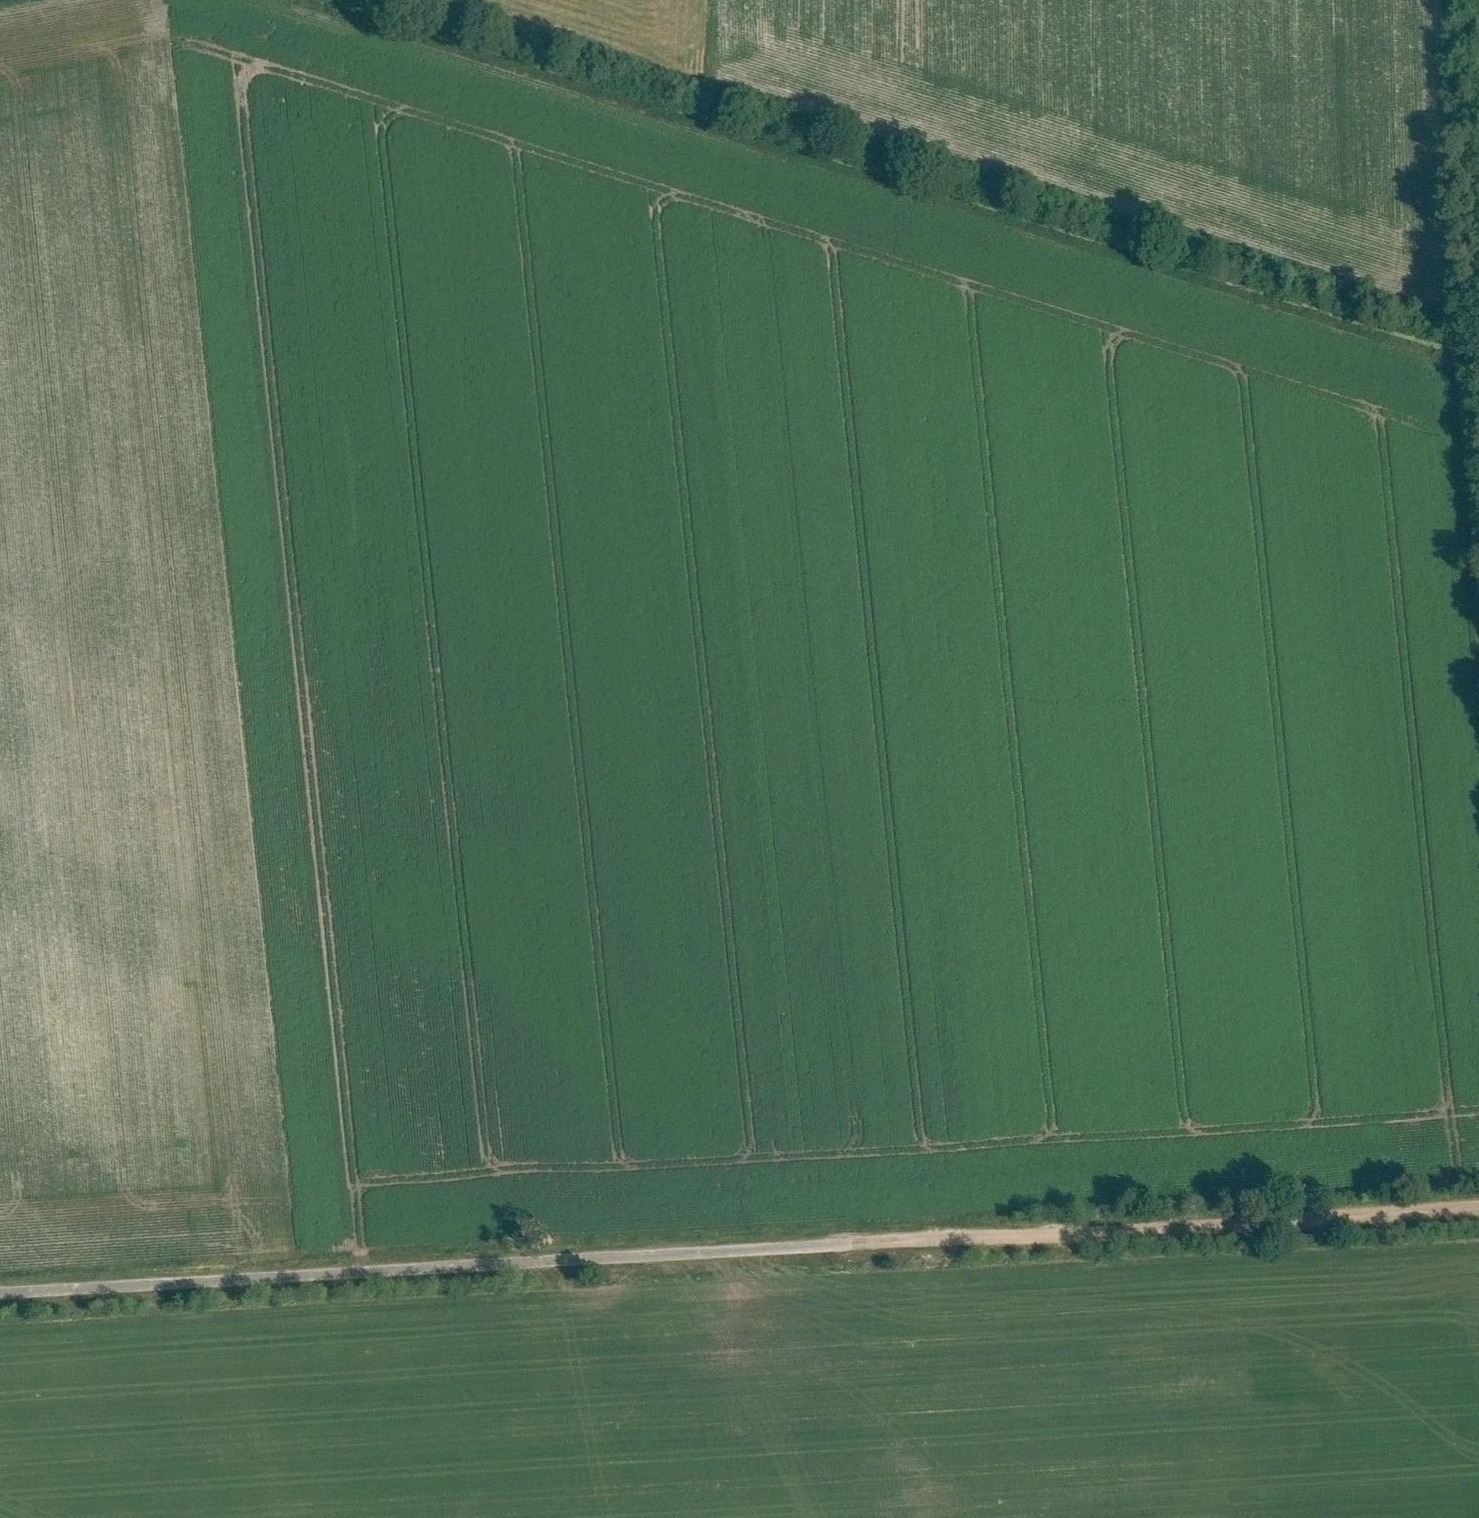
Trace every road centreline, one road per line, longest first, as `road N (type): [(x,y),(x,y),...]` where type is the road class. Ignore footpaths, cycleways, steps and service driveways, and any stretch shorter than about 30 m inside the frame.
road 1 (track): [(1478,1206),(0,1292)]

